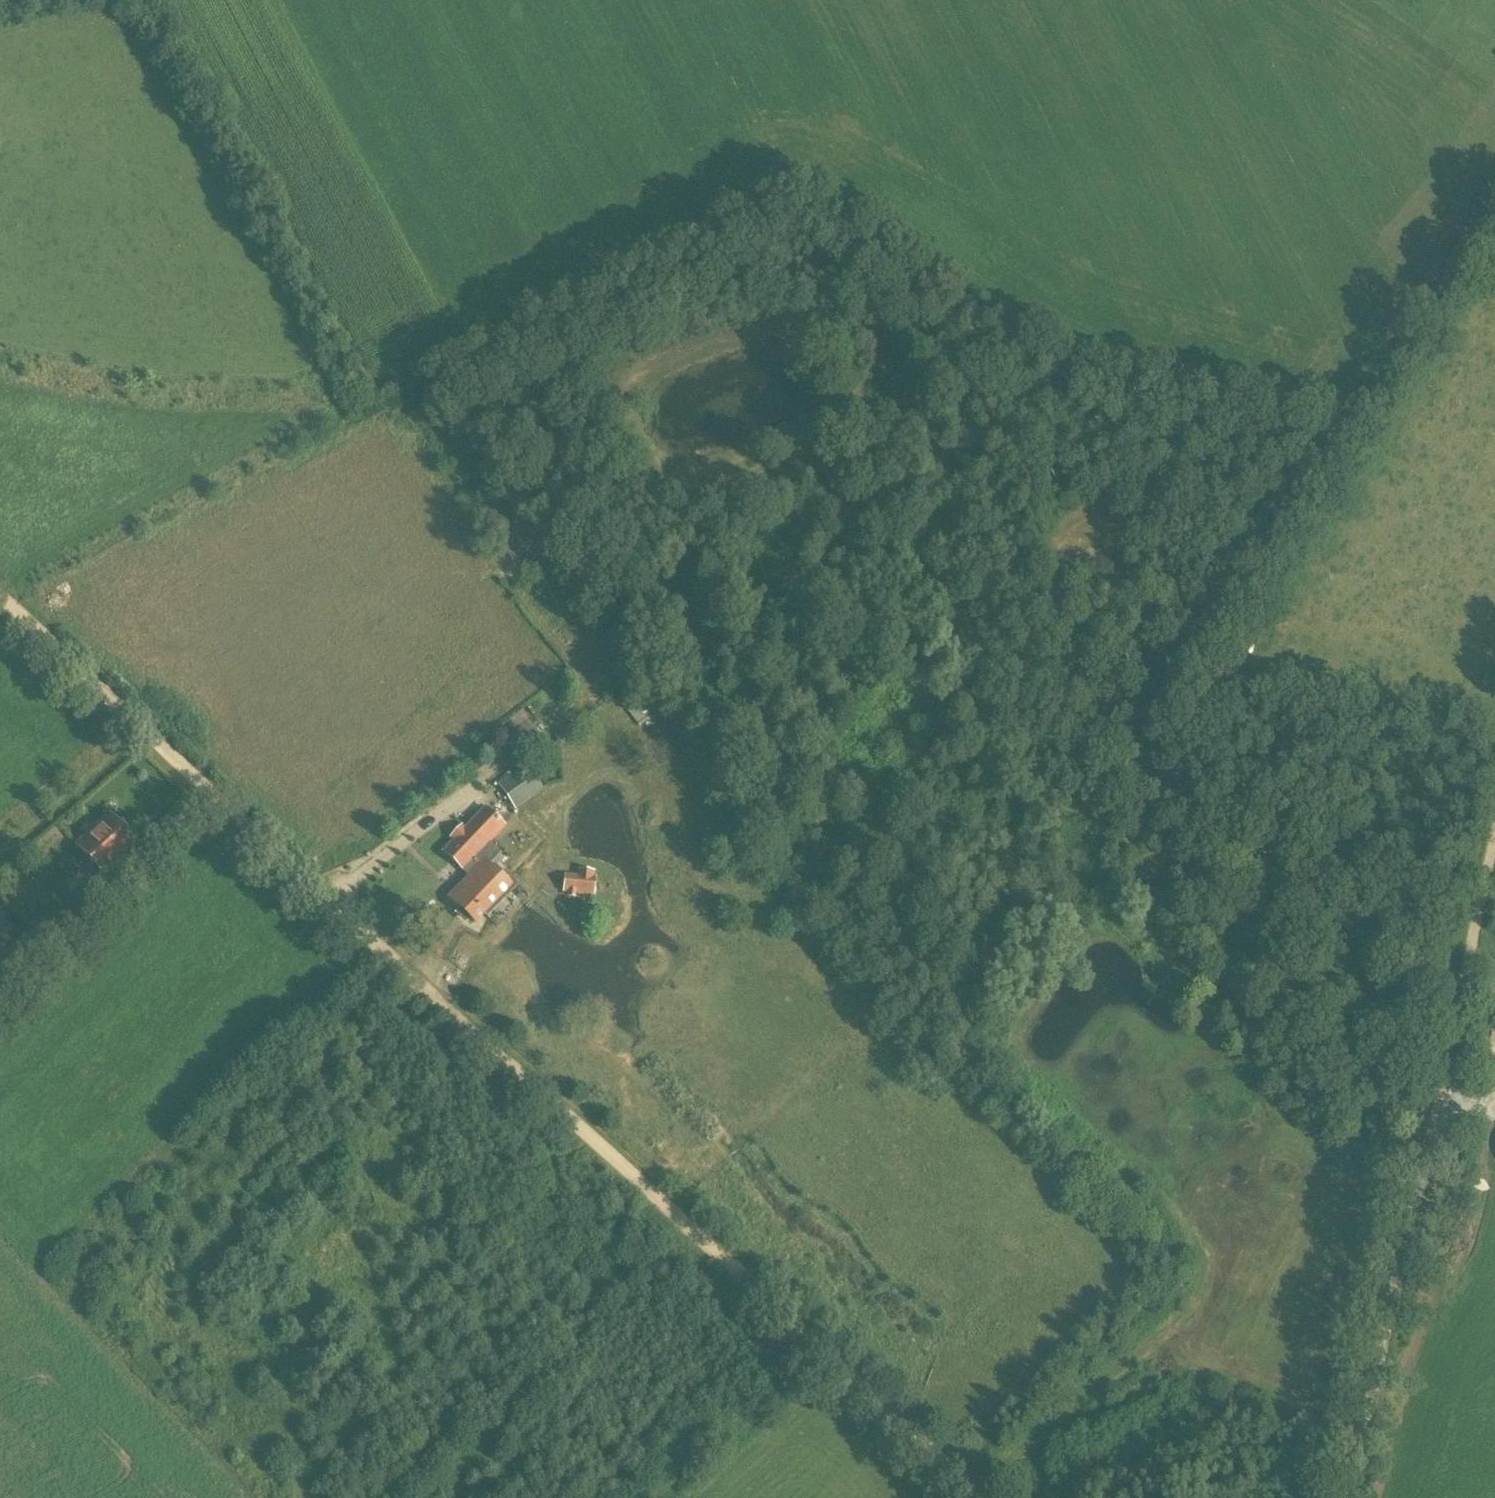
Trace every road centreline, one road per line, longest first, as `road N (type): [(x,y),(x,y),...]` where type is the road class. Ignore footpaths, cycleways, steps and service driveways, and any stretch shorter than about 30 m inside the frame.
road 1 (track): [(0,600),(987,1497)]
road 2 (track): [(1349,1497),(1494,836)]

